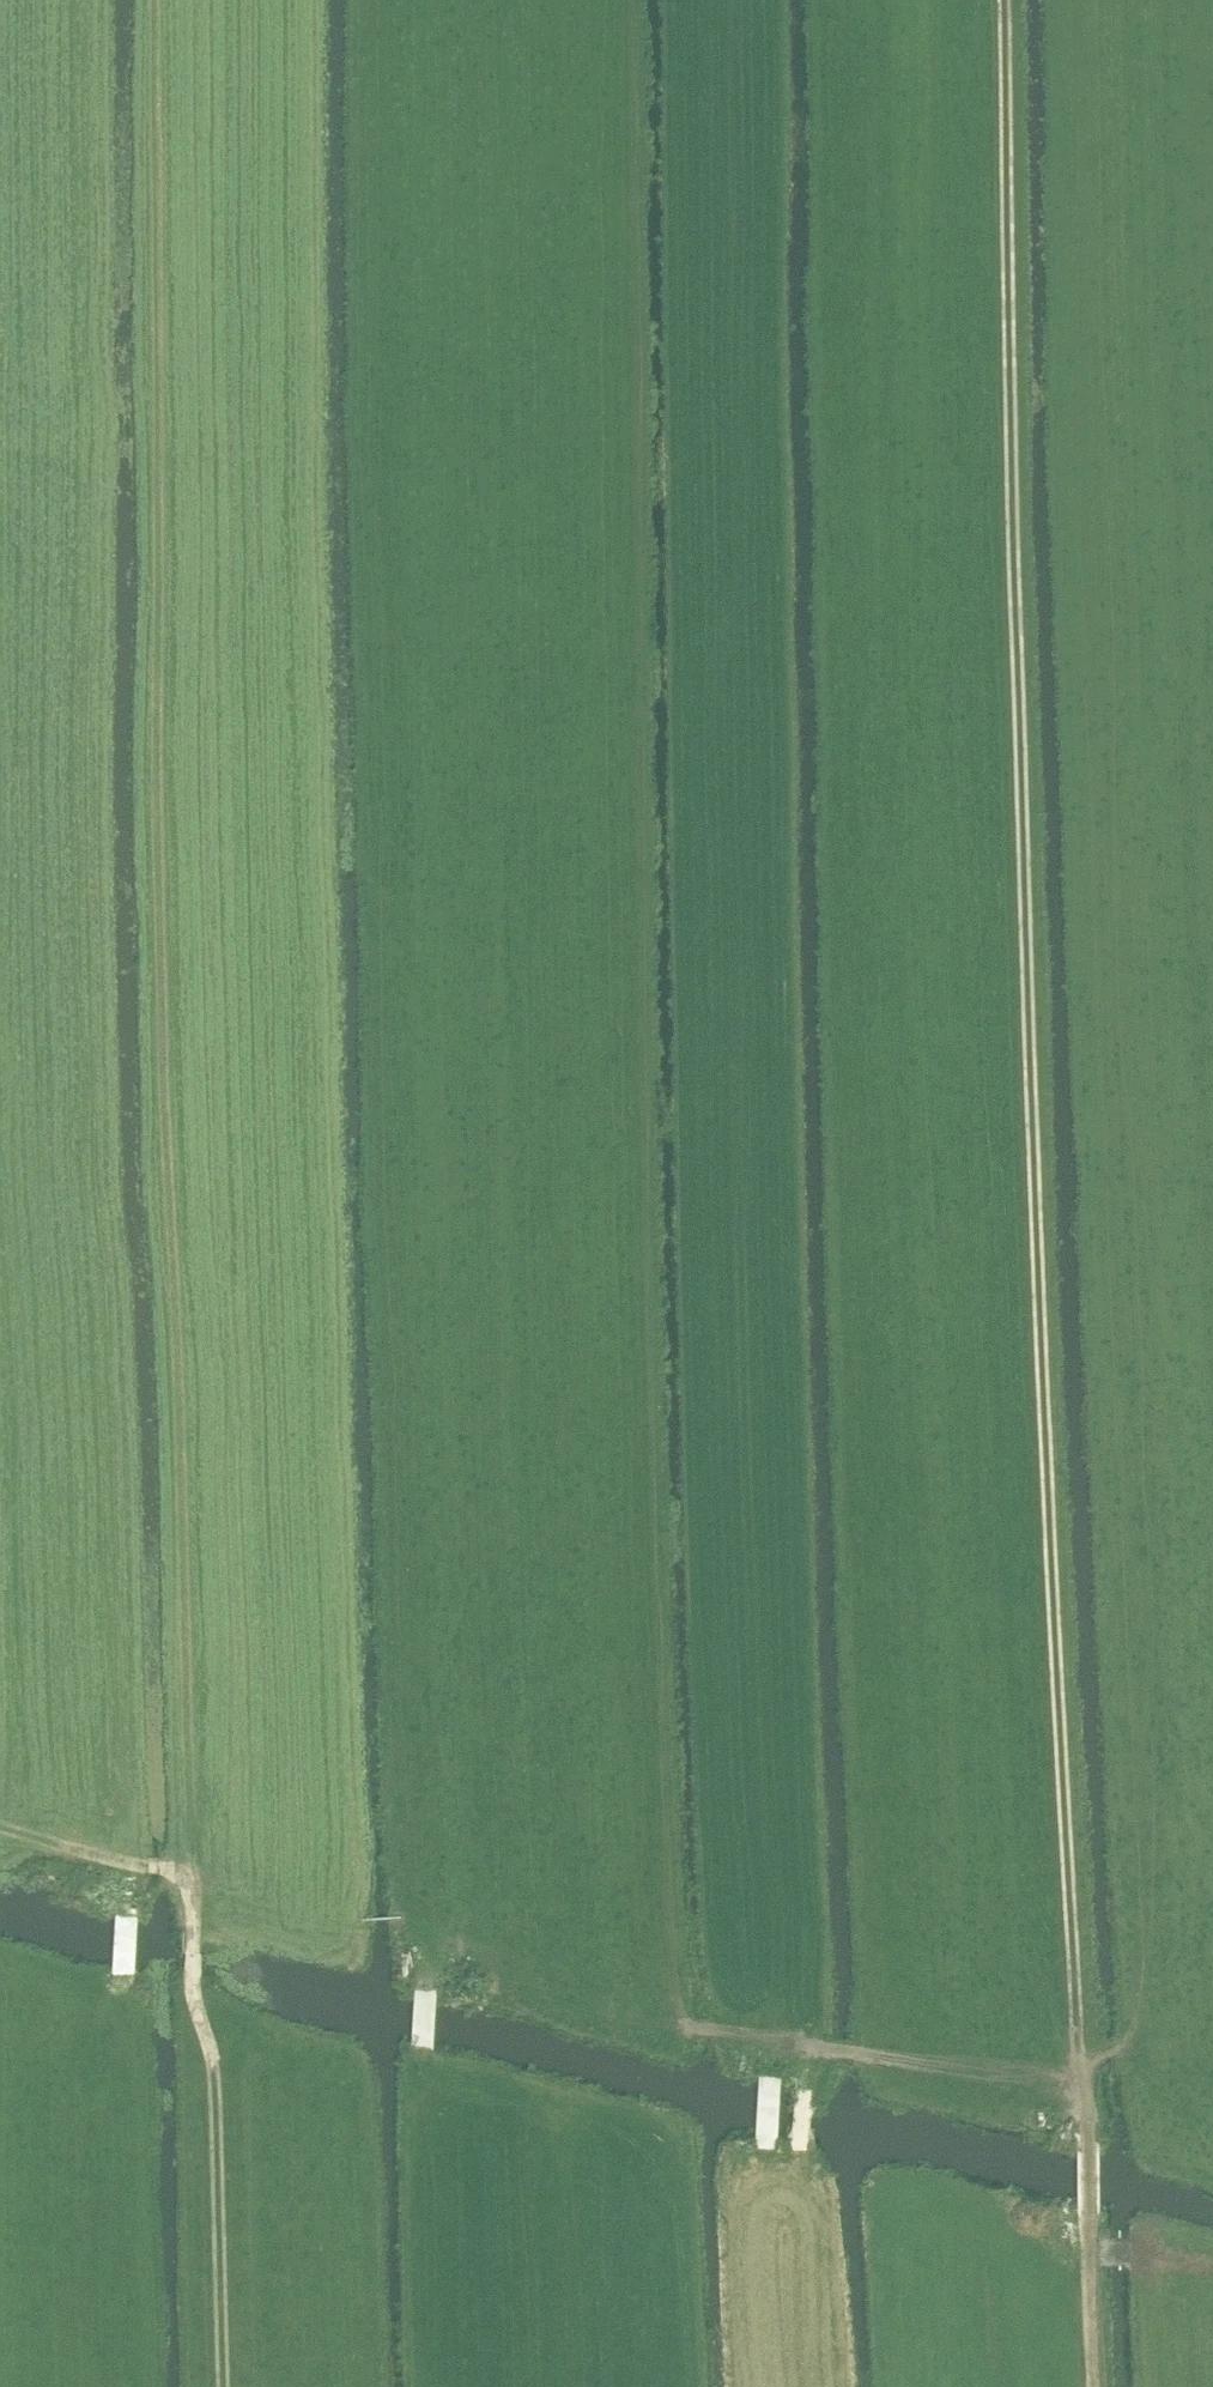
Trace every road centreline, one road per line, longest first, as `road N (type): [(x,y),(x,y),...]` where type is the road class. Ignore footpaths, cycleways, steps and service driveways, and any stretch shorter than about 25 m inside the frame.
road 1 (track): [(227,2386),(216,2066),(194,1995),(197,1931),(181,1880),(163,803),(165,0)]
road 2 (track): [(1098,2386),(1062,1815),(1033,1098),(1004,0)]
road 3 (track): [(423,1981),(818,2052),(1077,2063),(1159,2054)]
road 4 (track): [(0,1828),(181,1880)]

